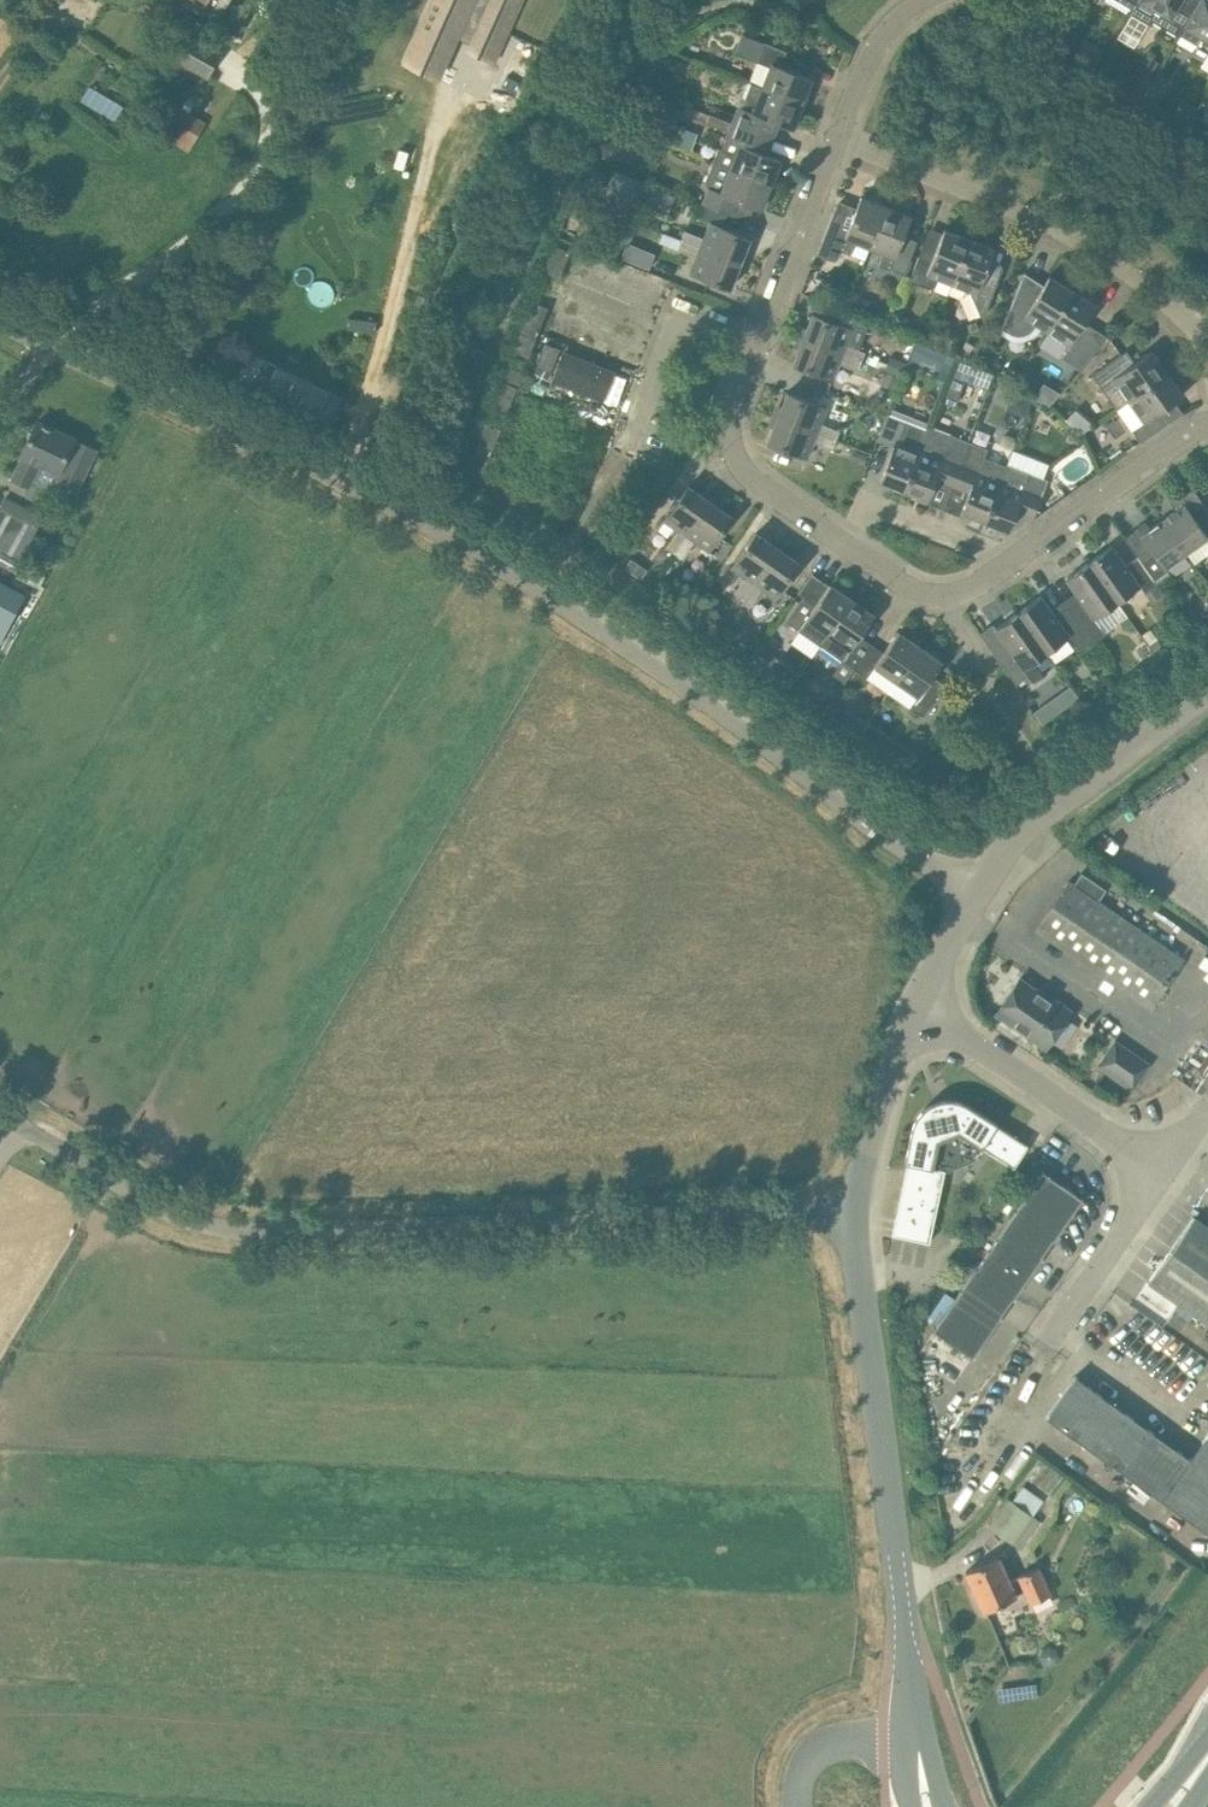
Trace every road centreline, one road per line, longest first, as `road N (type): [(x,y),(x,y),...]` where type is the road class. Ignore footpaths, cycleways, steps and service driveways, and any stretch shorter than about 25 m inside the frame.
road 1 (unclassified): [(971,894),(542,586),(361,483),(184,414),(0,316)]
road 2 (unclassified): [(856,1206),(213,1223),(0,1110)]
road 3 (unclassified): [(1207,423),(974,584),(945,593),(904,583),(748,474),(731,445),(730,417),(759,343)]
road 4 (unclassified): [(912,1724),(856,1206)]
road 5 (residential): [(1207,350),(1174,310),(1096,251),(837,138)]
road 6 (residential): [(1163,1170),(914,1008)]
road 7 (residential): [(759,343),(679,316),(611,492)]
road 8 (unclassified): [(759,343),(837,138)]
road 9 (residential): [(1044,1349),(1163,1170)]
road 10 (unclassified): [(856,1206),(885,1065),(914,1008)]
road 11 (unclassified): [(1207,689),(1063,793)]
road 12 (unclassified): [(837,138),(869,49),(901,11),(924,0)]
road 13 (unclassified): [(912,1724),(821,1746),(802,1768),(798,1806)]
road 14 (unclassified): [(971,894),(1063,793)]
road 15 (unclassified): [(914,1008),(971,894)]

